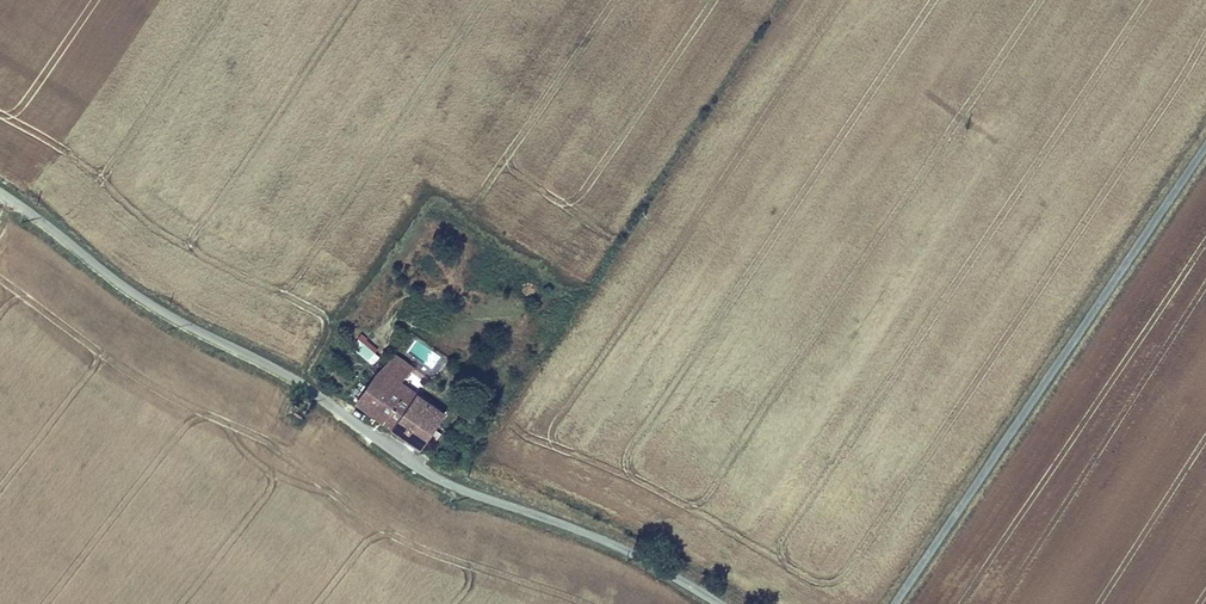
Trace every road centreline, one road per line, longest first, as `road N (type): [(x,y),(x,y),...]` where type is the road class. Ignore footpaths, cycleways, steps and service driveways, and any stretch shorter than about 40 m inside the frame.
road 1 (unclassified): [(0,197),(55,227),(173,330),(309,397),(395,464),(621,553),(713,603)]
road 2 (unclassified): [(896,603),(1205,147)]

